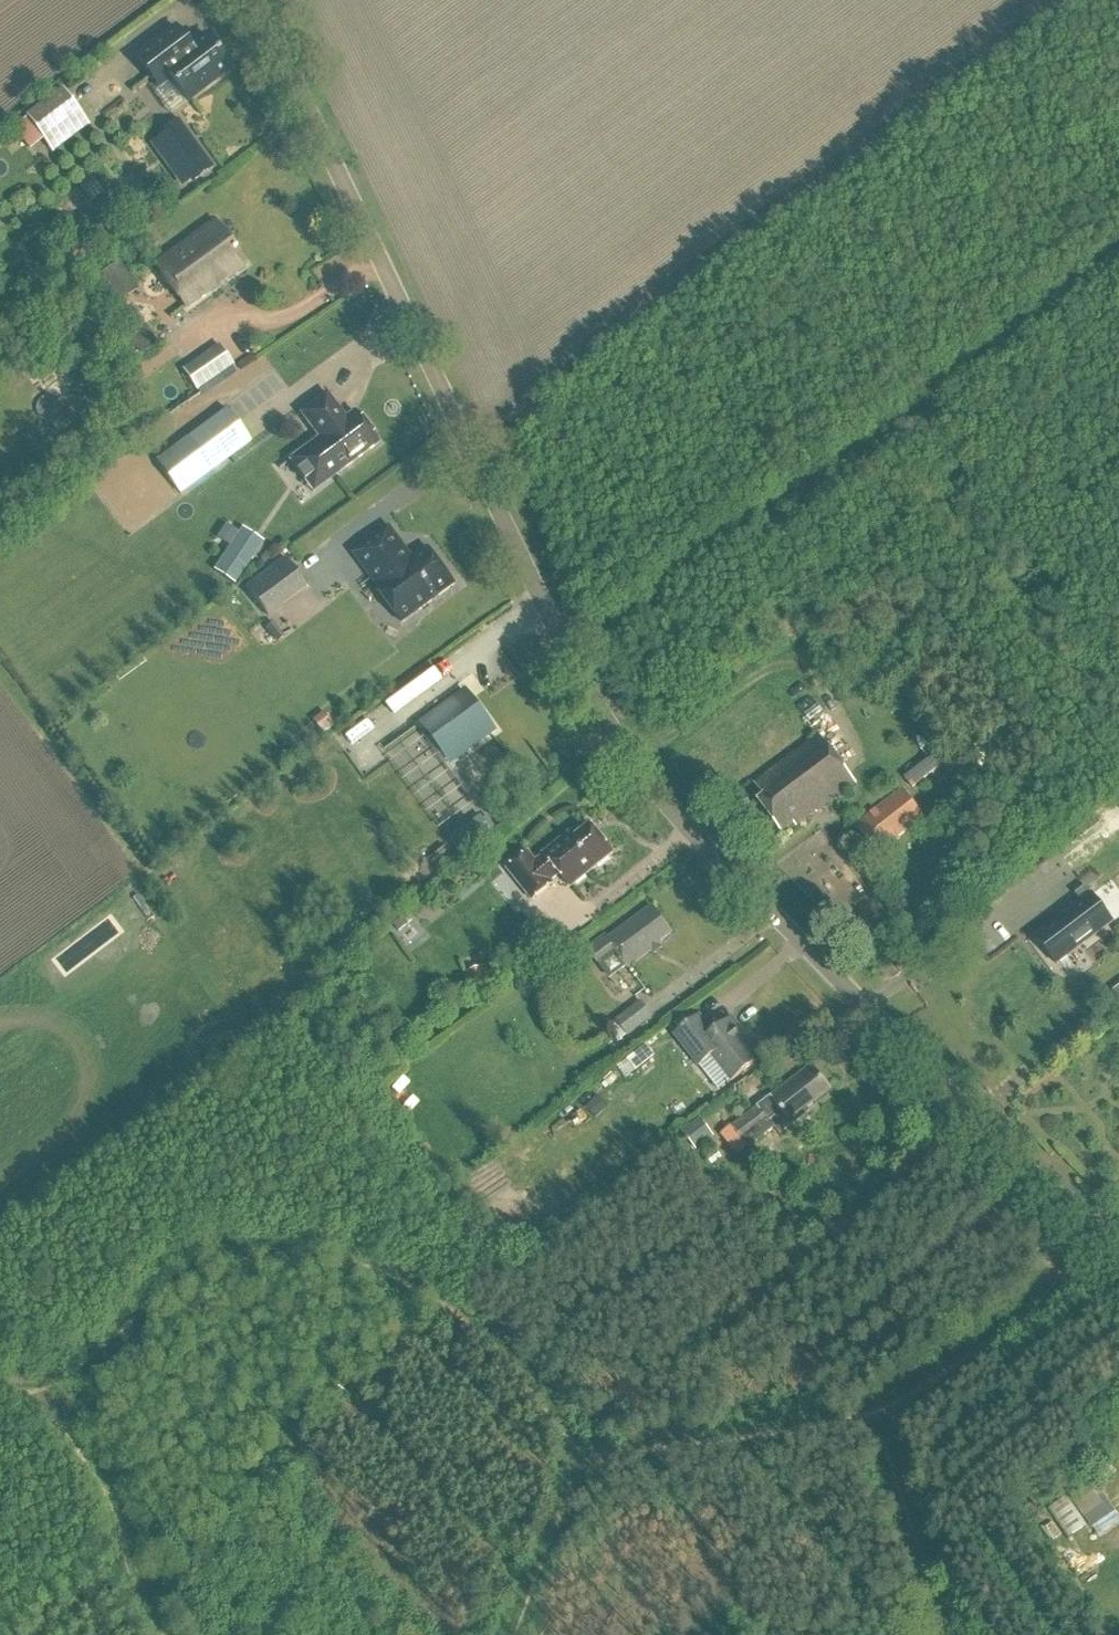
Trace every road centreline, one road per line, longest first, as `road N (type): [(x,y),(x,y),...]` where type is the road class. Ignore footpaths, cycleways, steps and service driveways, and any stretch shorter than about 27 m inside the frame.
road 1 (unclassified): [(1118,1262),(676,818),(618,742),(570,664),(253,0)]

